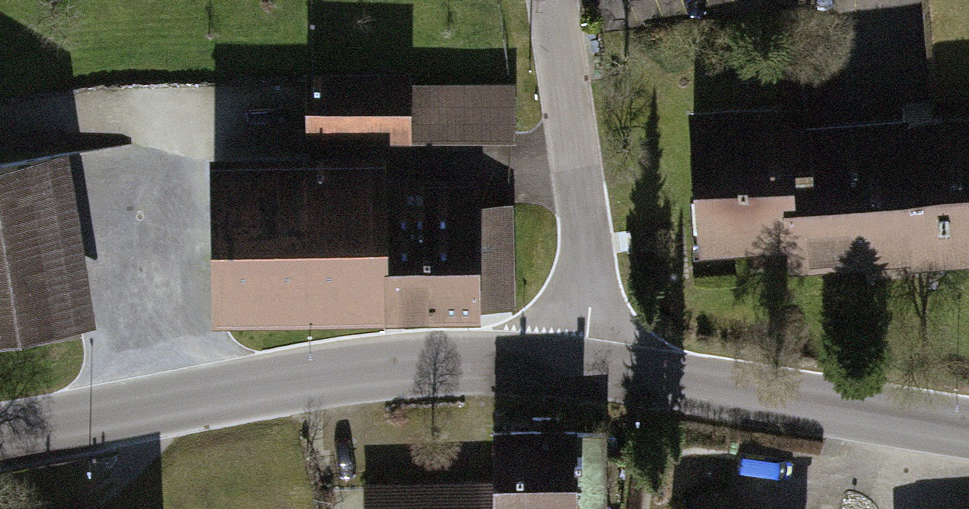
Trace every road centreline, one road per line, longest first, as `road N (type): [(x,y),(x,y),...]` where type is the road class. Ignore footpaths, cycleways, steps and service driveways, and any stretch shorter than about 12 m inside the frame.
road 1 (tertiary): [(0,444),(378,373),(467,366),(578,371)]
road 2 (tertiary): [(578,371),(968,432)]
road 3 (residential): [(578,371),(584,254),(549,0)]
road 4 (track): [(86,508),(150,456),(170,414)]

